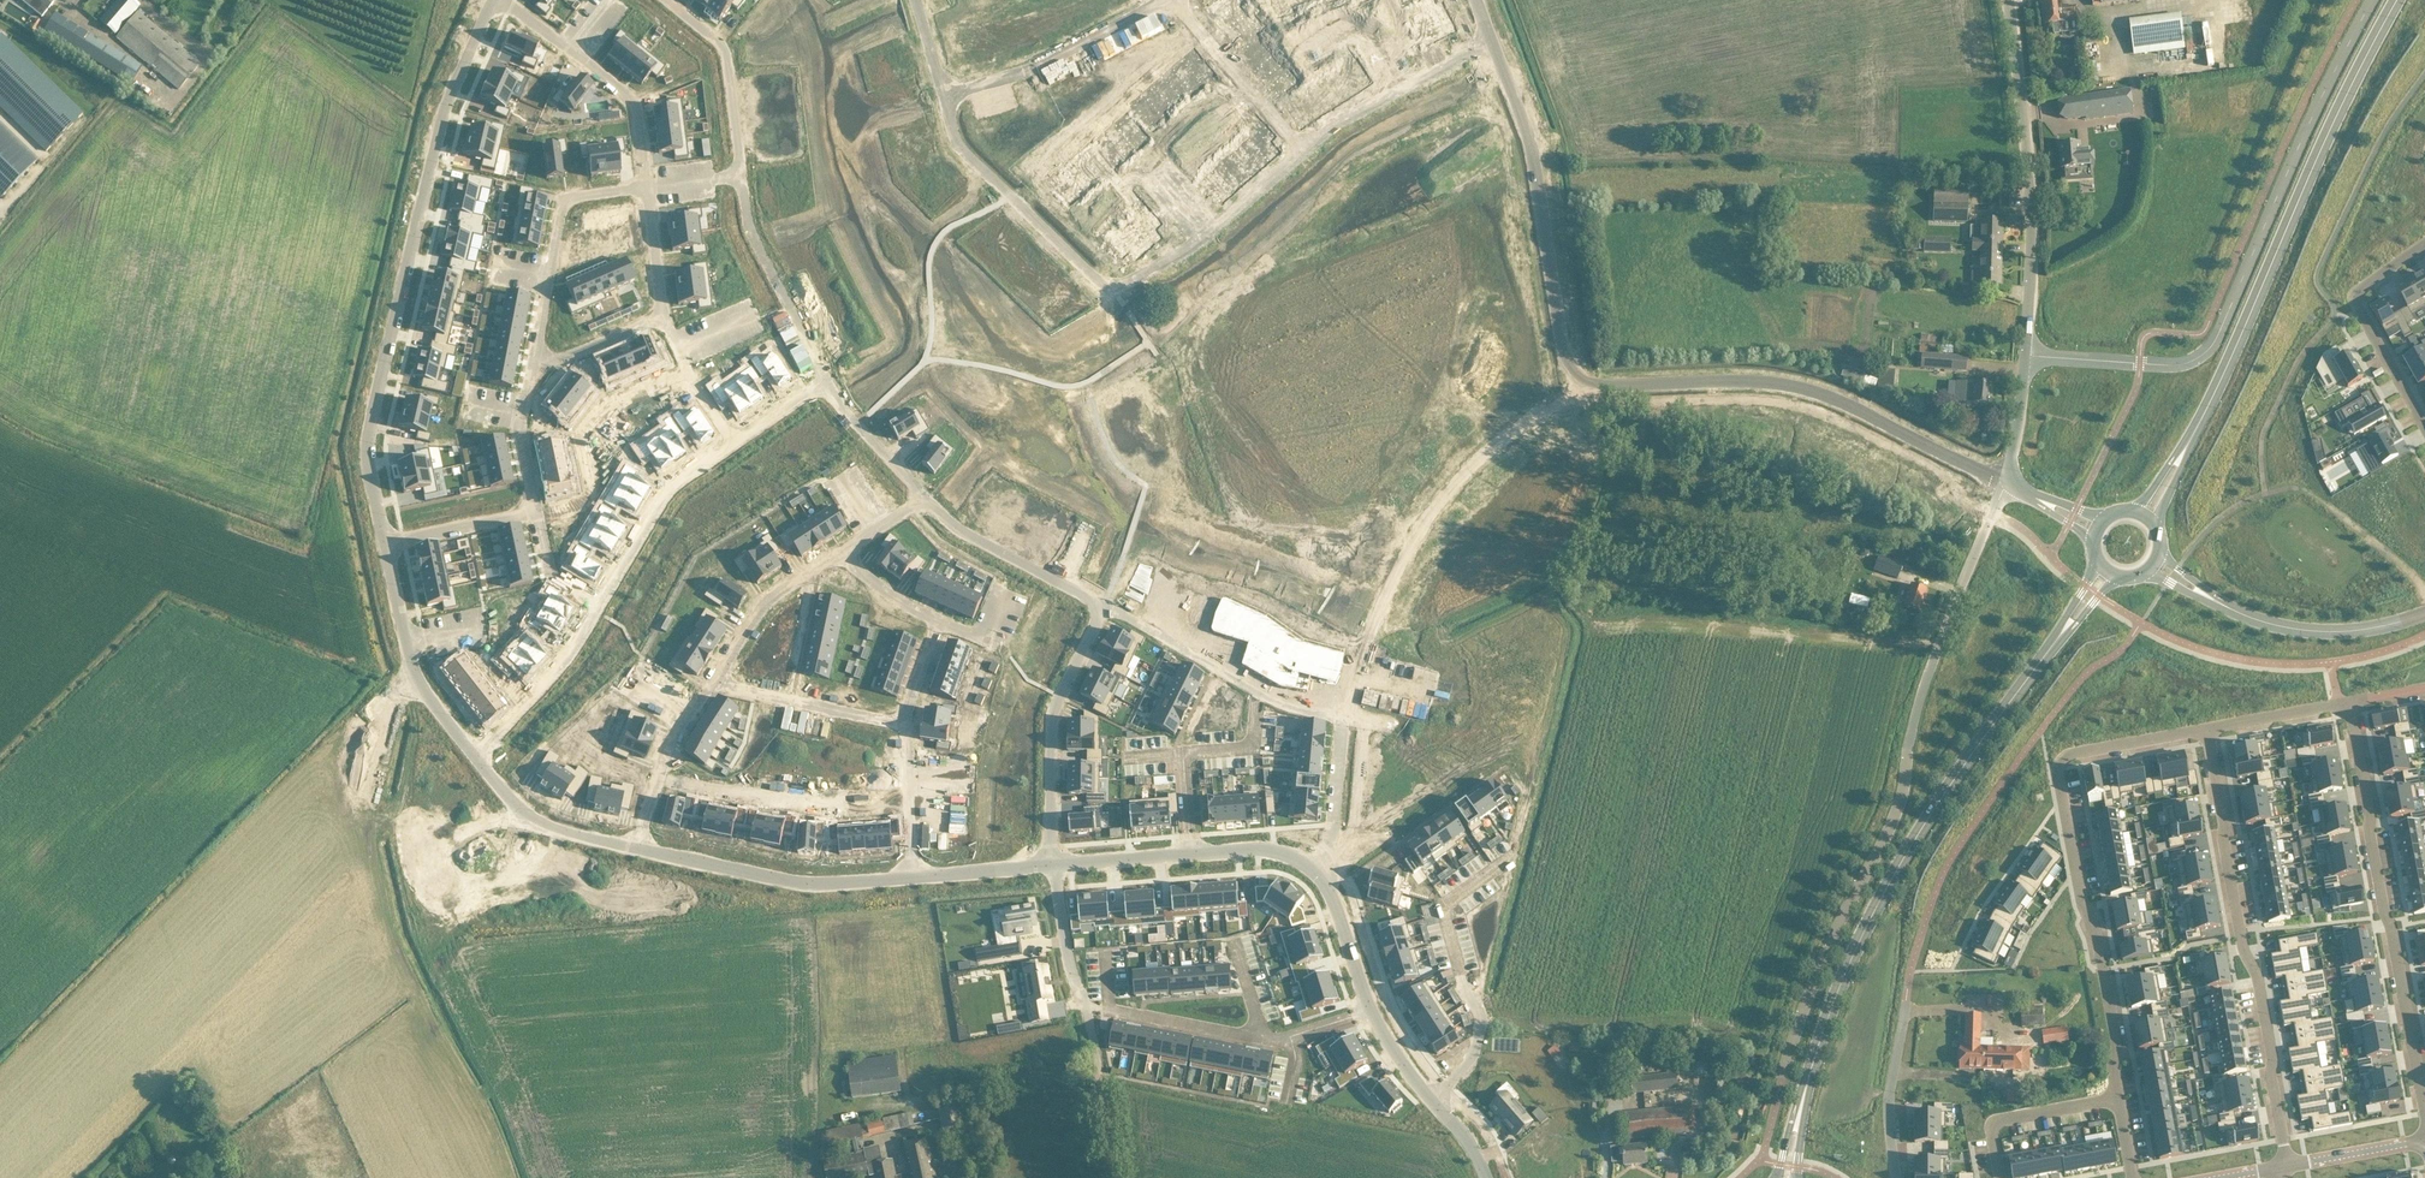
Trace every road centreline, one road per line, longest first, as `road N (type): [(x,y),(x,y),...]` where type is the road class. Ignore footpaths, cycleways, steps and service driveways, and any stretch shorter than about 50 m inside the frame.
road 1 (residential): [(1531,158),(1392,218),(1196,421),(1241,463),(1340,496),(1434,386),(1498,344),(1560,330)]
road 2 (unclassified): [(1771,1131),(1815,975),(1899,809),(1924,686),(2004,480)]
road 3 (unclassified): [(2027,356),(2170,365),(2207,352),(2373,0)]
road 4 (tertiary): [(384,545),(368,432),(442,114),(495,0)]
road 5 (secondary): [(1799,1118),(1859,939),(1988,731),(2057,642)]
road 6 (residential): [(944,97),(959,146),(1114,290),(1209,235),(1303,148)]
road 7 (residential): [(2118,1096),(2115,1021),(2081,898),(2060,769),(2069,756),(2207,731)]
road 8 (secondary): [(2189,443),(2397,0)]
road 9 (residential): [(2207,731),(2242,953),(2255,968),(2275,1064),(2272,1086),(2287,1166)]
road 10 (residential): [(665,0),(724,52),(750,232),(826,384)]
road 11 (residential): [(2349,703),(2424,1111)]
road 12 (unclassified): [(2027,356),(2033,166),(2006,0)]
road 13 (residential): [(1084,1003),(1266,1038),(1372,1013)]
road 14 (tertiary): [(1321,877),(1274,851),(1052,864)]
road 15 (tertiary): [(911,880),(793,883),(639,851)]
road 16 (residential): [(1102,607),(1291,712),(1342,721)]
road 17 (residential): [(1102,607),(1052,726),(1052,864)]
road 18 (residential): [(533,370),(562,199),(646,188)]
road 19 (residential): [(646,188),(633,103),(499,0)]
road 20 (tertiary): [(1672,383),(1785,385),(1871,413),(1914,438)]
road 21 (residential): [(1171,0),(1021,75),(944,97)]
road 22 (residential): [(1679,477),(1681,505),(1850,535),(1860,505)]
road 23 (residential): [(2424,242),(2358,298),(2424,420)]
road 24 (residential): [(1303,148),(1408,81),(1493,43)]
road 25 (residential): [(600,605),(668,492),(735,443)]
road 26 (residential): [(923,498),(963,532),(1102,607)]
road 27 (tertiary): [(1486,1177),(1372,1013)]
road 28 (tertiary): [(639,851),(531,817),(474,754)]
road 29 (residential): [(474,754),(564,665),(600,605)]
road 30 (residential): [(710,686),(903,722)]
road 31 (residential): [(1175,0),(1303,148)]
road 32 (residential): [(1895,1177),(1888,1090),(1907,987)]
road 33 (residential): [(839,553),(765,602),(710,686)]
road 34 (residential): [(2424,613),(2335,631),(2239,613)]
road 35 (residential): [(1860,505),(1742,475),(1679,477)]
road 36 (residential): [(710,686),(664,752),(639,851)]
road 37 (residential): [(2001,1177),(1994,1139),(2004,1119),(2118,1096)]
road 38 (unclassified): [(1084,1003),(1110,1177)]
road 39 (tertiary): [(1531,158),(1560,330)]
road 40 (residential): [(911,880),(903,722)]
road 41 (residential): [(384,545),(537,514)]
road 42 (residential): [(1321,877),(1449,790)]
road 43 (residential): [(826,384),(923,498)]
road 44 (residential): [(537,514),(519,429),(533,370)]
road 45 (residential): [(735,443),(692,380),(663,317)]
road 46 (tertiary): [(1560,330),(1565,359),(1590,382),(1672,383)]
road 47 (tertiary): [(1372,1013),(1321,877)]
road 48 (residential): [(2207,731),(2349,703)]
road 49 (unclassified): [(1052,864),(1084,1003)]
road 50 (tertiary): [(1052,864),(911,880)]
road 51 (residential): [(533,370),(663,317)]
road 52 (residential): [(2287,1166),(2424,1141)]
road 53 (tertiary): [(412,679),(384,545)]
road 54 (residential): [(663,317),(646,188)]
road 55 (unclassified): [(2004,480),(2027,356)]
road 56 (residential): [(940,621),(899,602),(839,553)]
road 57 (tertiary): [(1493,43),(1531,158)]
road 58 (residential): [(600,605),(551,574),(537,514)]

